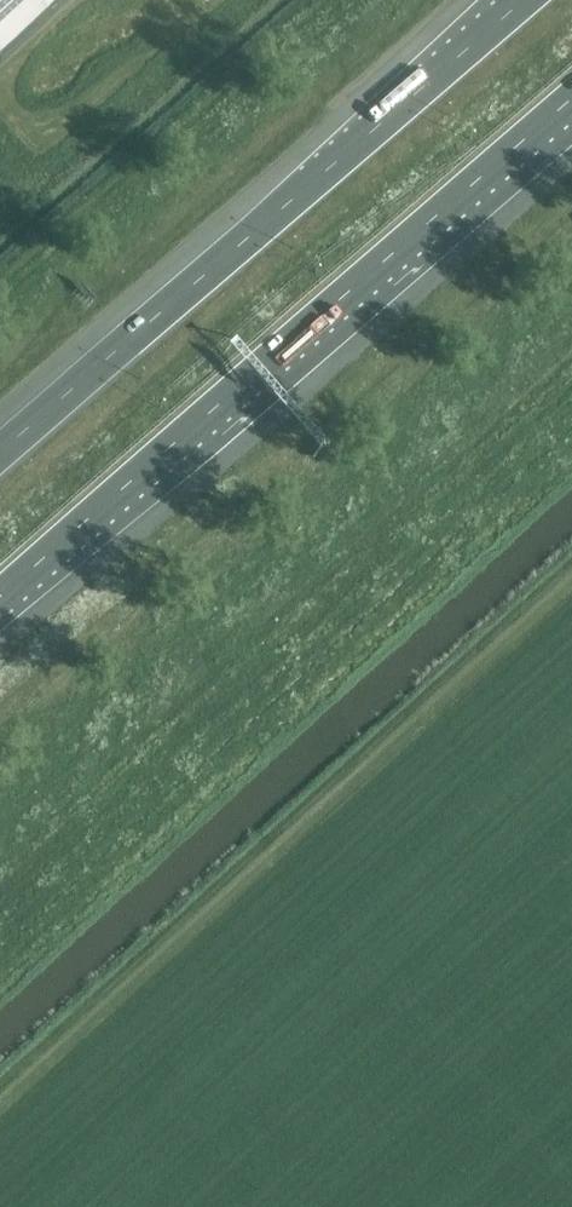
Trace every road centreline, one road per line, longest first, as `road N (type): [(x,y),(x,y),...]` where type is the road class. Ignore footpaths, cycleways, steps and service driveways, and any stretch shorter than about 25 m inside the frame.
road 1 (motorway): [(0,599),(571,98)]
road 2 (motorway): [(526,0),(0,452)]

